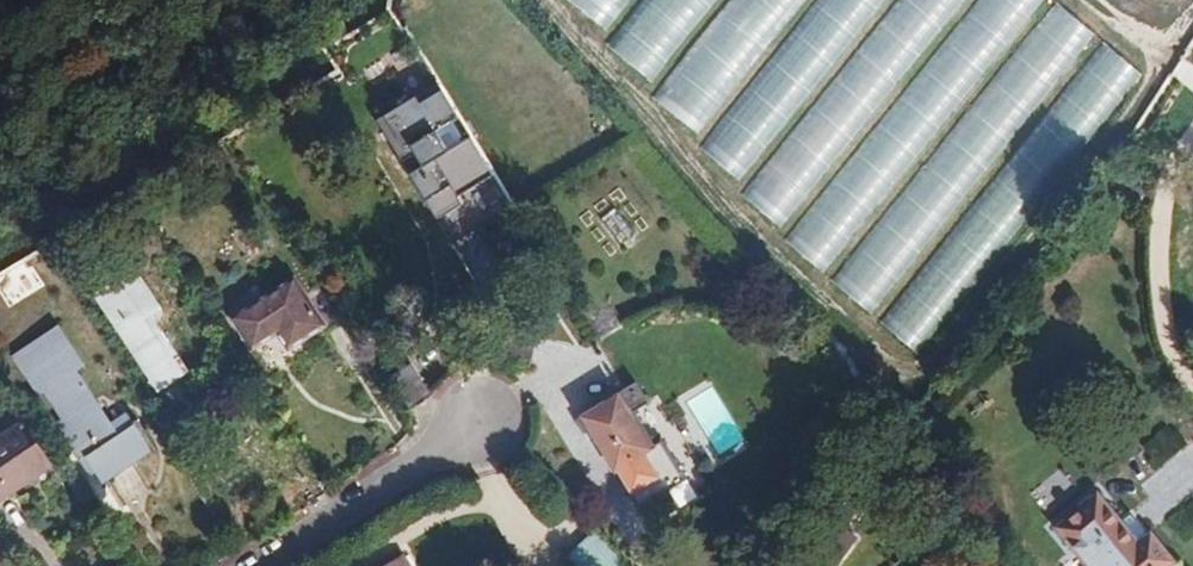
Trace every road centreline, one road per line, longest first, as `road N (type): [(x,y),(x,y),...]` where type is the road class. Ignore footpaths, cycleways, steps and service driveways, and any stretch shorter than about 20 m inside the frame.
road 1 (track): [(0,201),(342,0)]
road 2 (residential): [(305,565),(518,433)]

